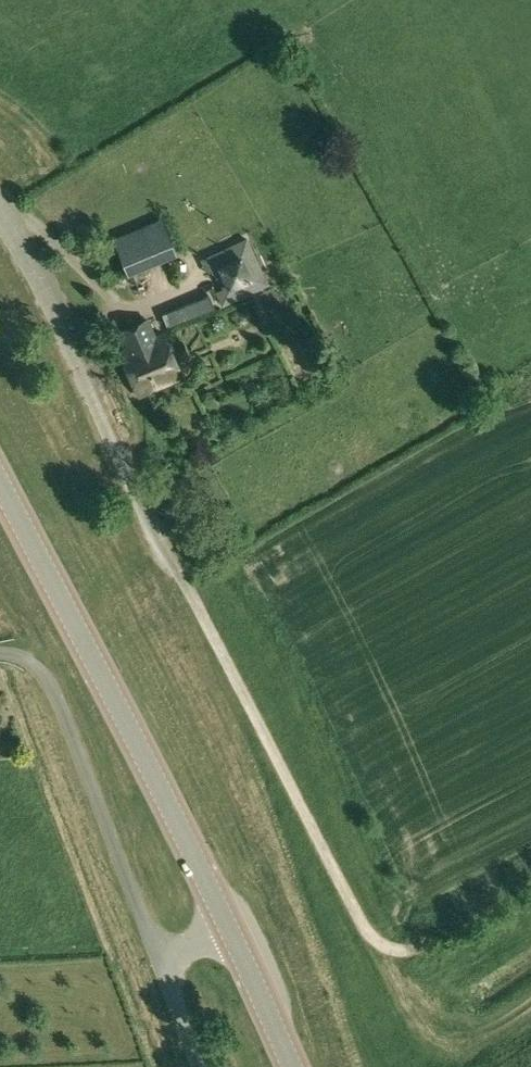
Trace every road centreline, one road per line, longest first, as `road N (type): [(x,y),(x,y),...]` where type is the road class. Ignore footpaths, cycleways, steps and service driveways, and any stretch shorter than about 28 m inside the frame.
road 1 (unclassified): [(422,950),(385,948),(366,930),(0,212)]
road 2 (secondary): [(229,927),(0,477)]
road 3 (unclassified): [(157,960),(49,682),(29,661),(0,655)]
road 4 (secondary): [(296,1066),(229,927)]

